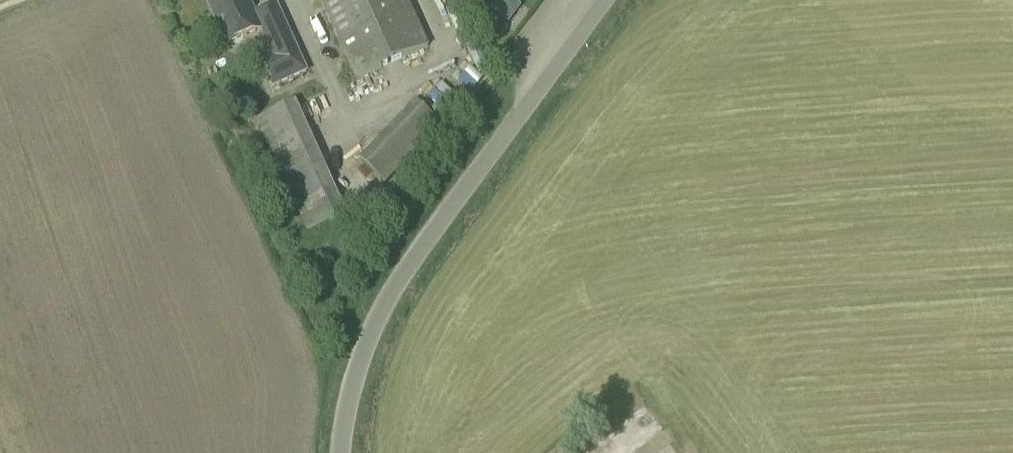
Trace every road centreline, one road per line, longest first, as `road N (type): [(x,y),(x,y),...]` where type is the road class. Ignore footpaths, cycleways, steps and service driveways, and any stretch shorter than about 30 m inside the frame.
road 1 (unclassified): [(343,452),(374,324),(609,0)]

